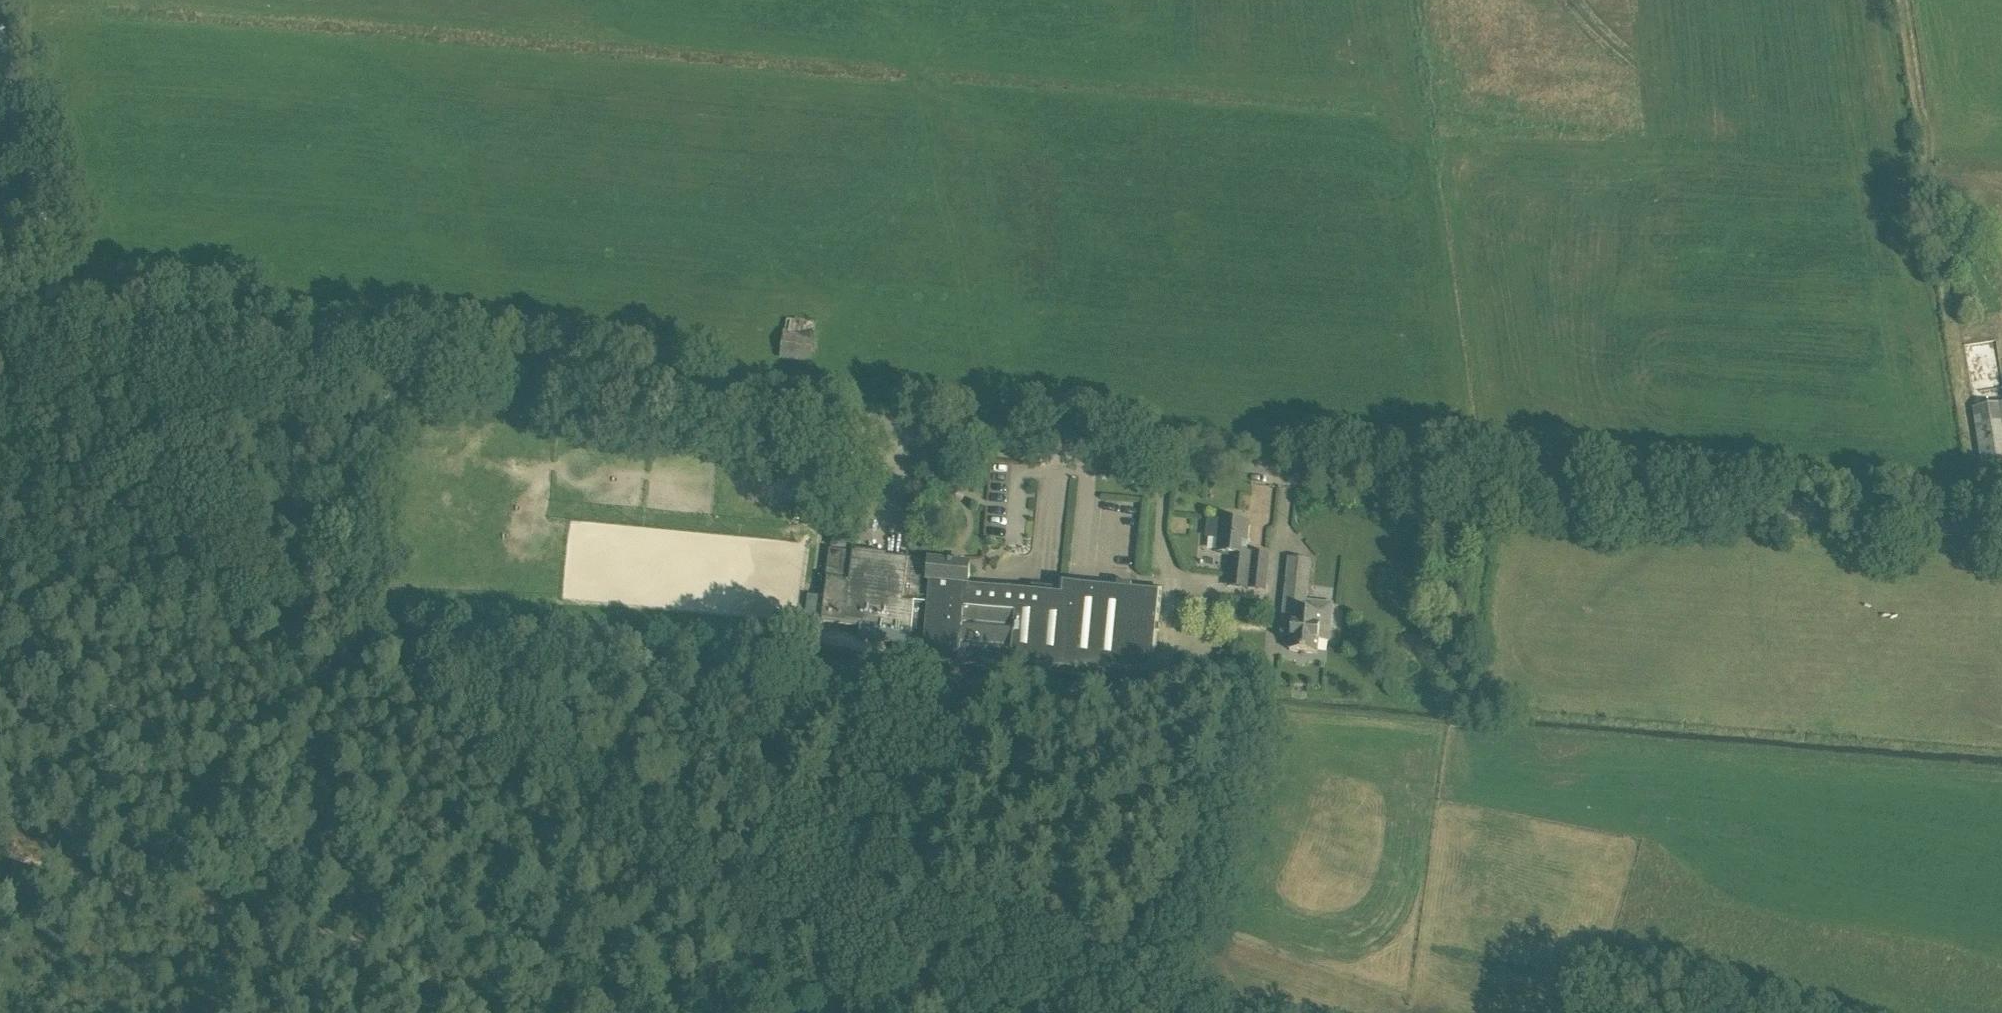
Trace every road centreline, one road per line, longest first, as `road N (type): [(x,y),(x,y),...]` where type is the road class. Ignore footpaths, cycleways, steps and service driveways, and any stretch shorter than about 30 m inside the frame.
road 1 (unclassified): [(2001,529),(1163,456),(0,312)]
road 2 (track): [(0,588),(172,634),(245,666),(285,692),(371,799),(521,860),(693,966),(726,1012)]
road 3 (track): [(0,26),(57,319)]

